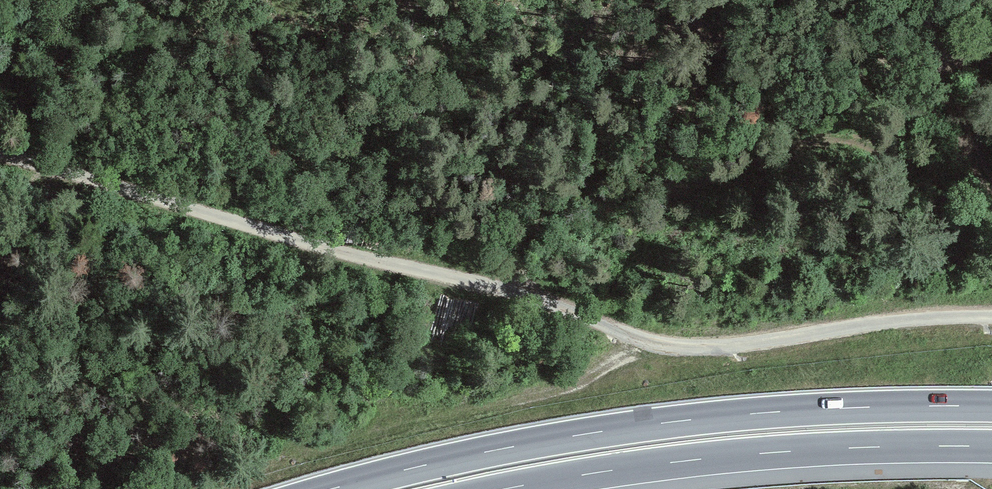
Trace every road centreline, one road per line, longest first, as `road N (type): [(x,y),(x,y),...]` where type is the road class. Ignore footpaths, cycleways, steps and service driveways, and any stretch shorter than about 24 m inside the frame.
road 1 (track): [(991,317),(670,347),(512,291),(0,154)]
road 2 (trunk): [(991,407),(679,421),(500,449),(333,488)]
road 3 (trunk): [(505,488),(773,453),(991,447)]

